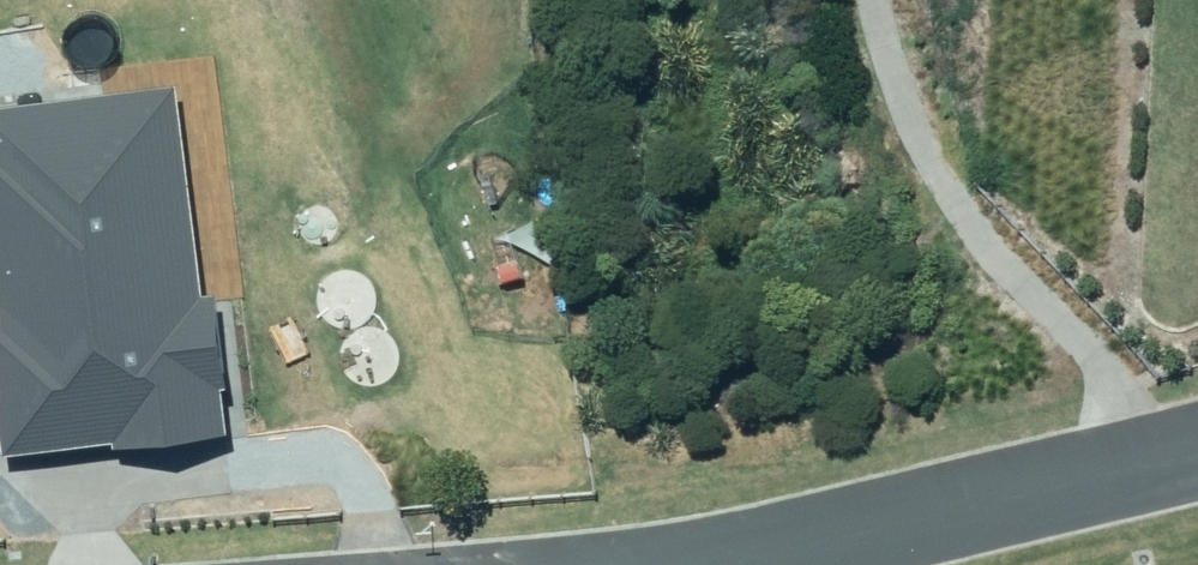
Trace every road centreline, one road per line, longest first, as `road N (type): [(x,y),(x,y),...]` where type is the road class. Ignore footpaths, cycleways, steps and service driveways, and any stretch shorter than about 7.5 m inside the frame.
road 1 (residential): [(622,564),(1197,430)]
road 2 (track): [(1161,439),(933,189),(874,39),(867,0)]

